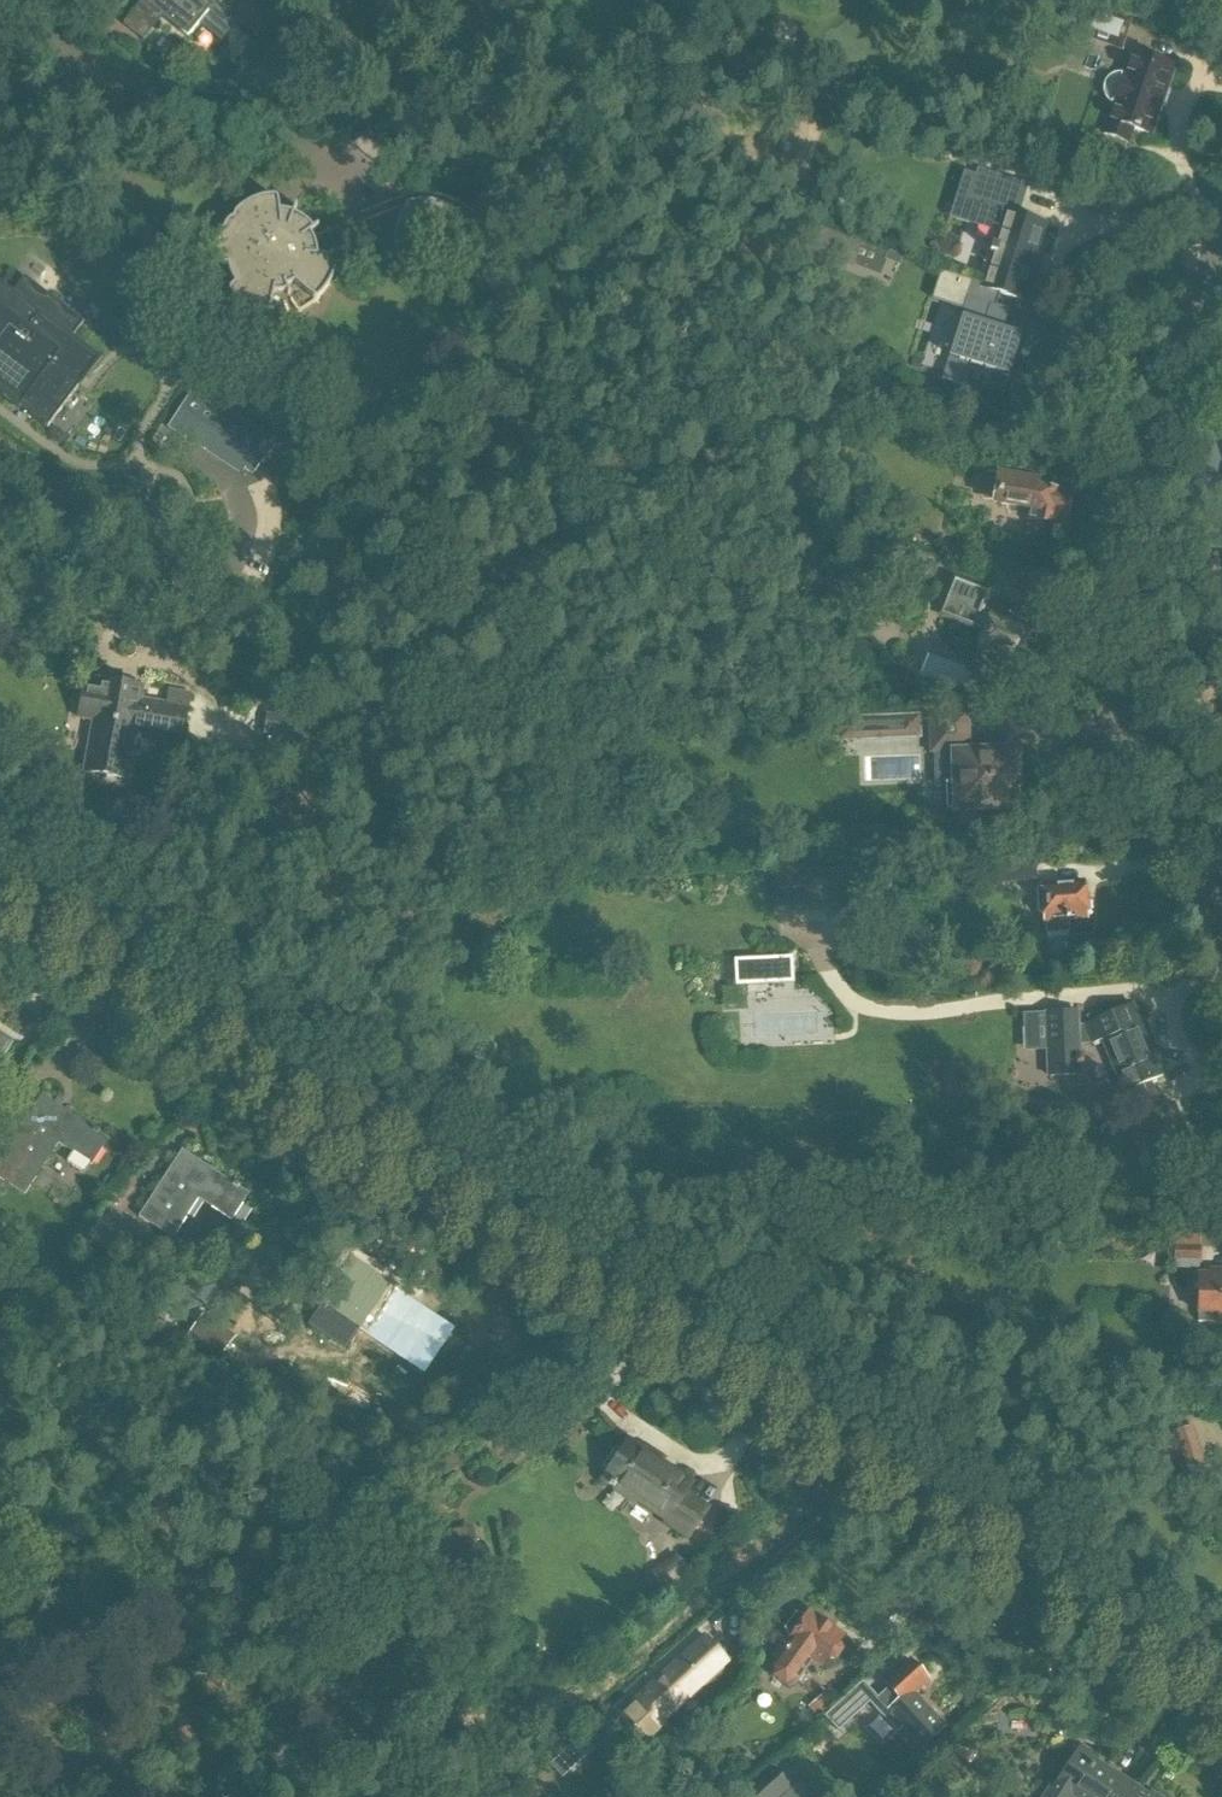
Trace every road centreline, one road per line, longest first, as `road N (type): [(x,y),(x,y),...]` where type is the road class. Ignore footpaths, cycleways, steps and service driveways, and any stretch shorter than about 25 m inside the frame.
road 1 (unclassified): [(1221,1723),(0,920)]
road 2 (unclassified): [(1221,998),(1100,701),(1087,615),(1091,551),(1164,304),(1194,245),(1221,216)]

